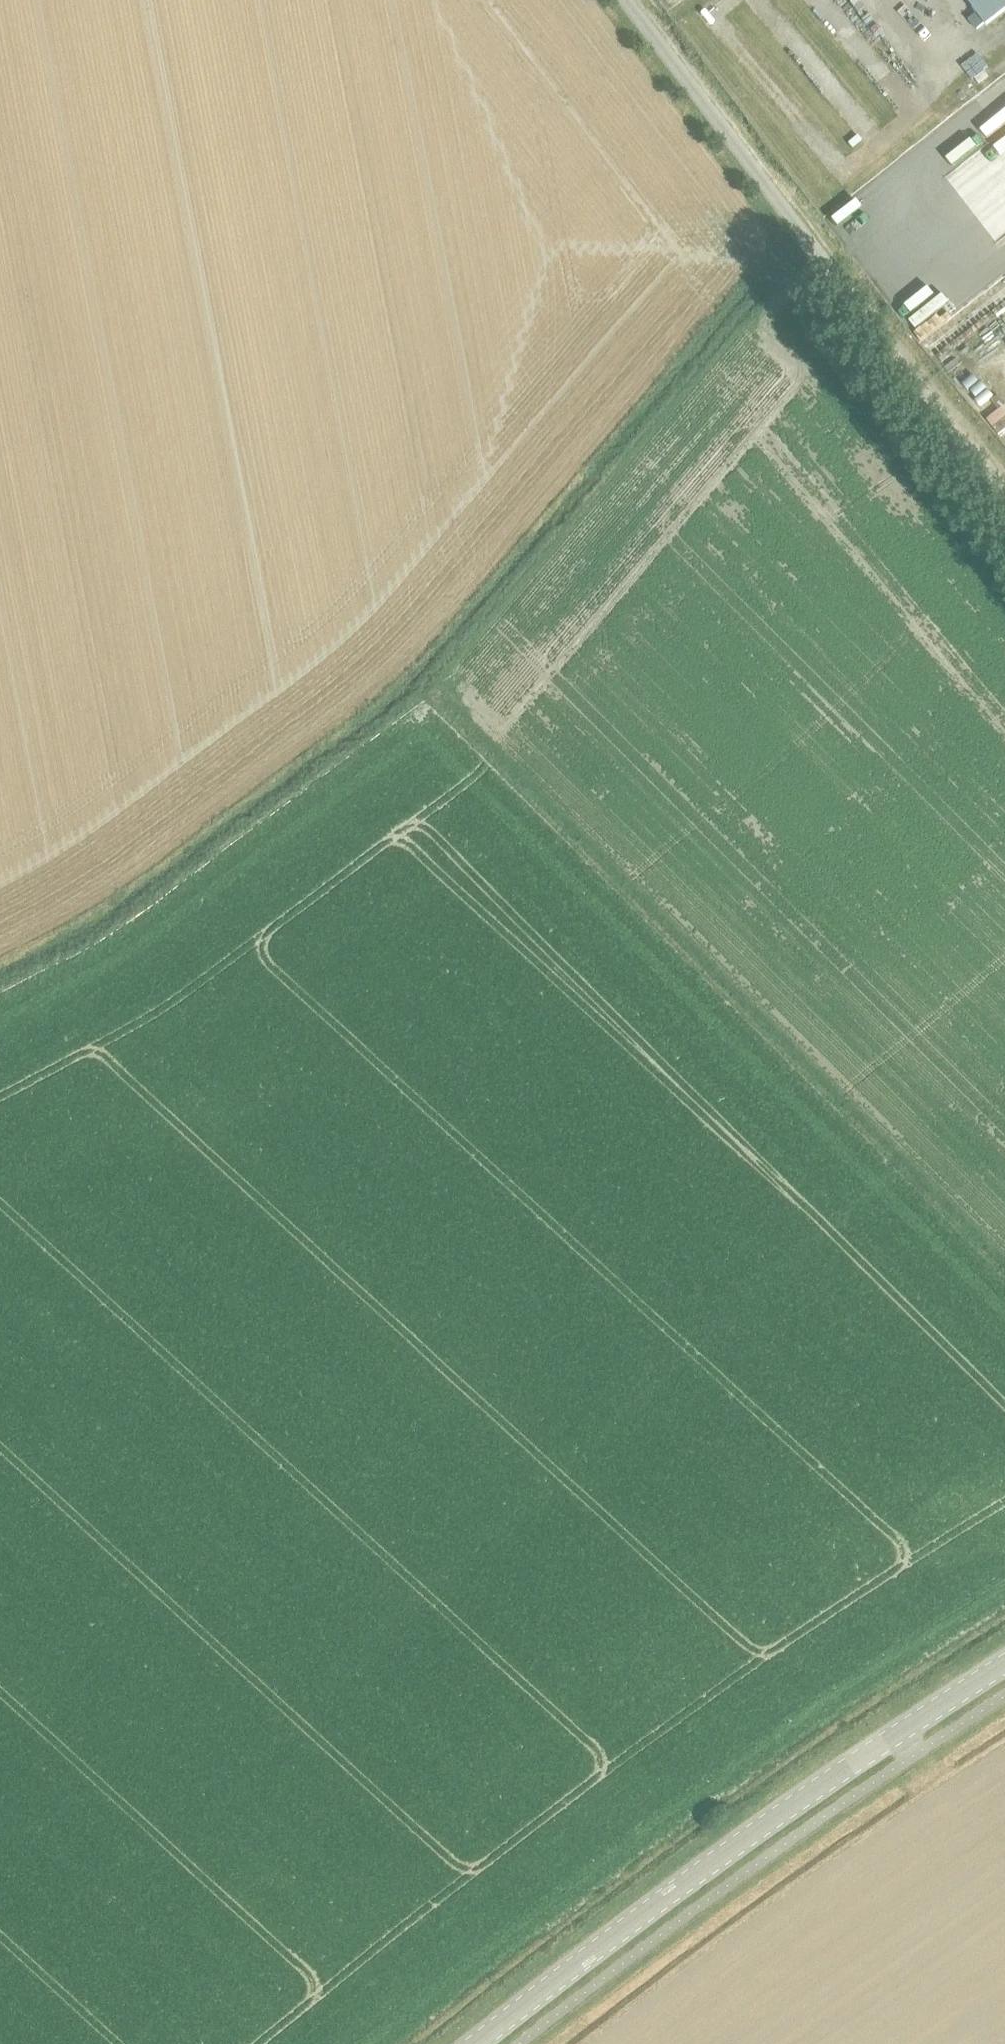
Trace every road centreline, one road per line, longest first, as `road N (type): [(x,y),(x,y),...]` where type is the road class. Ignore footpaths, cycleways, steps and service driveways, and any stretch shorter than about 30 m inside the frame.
road 1 (tertiary): [(477,2043),(706,1865),(1004,1669)]
road 2 (unclassified): [(1004,493),(625,0)]

